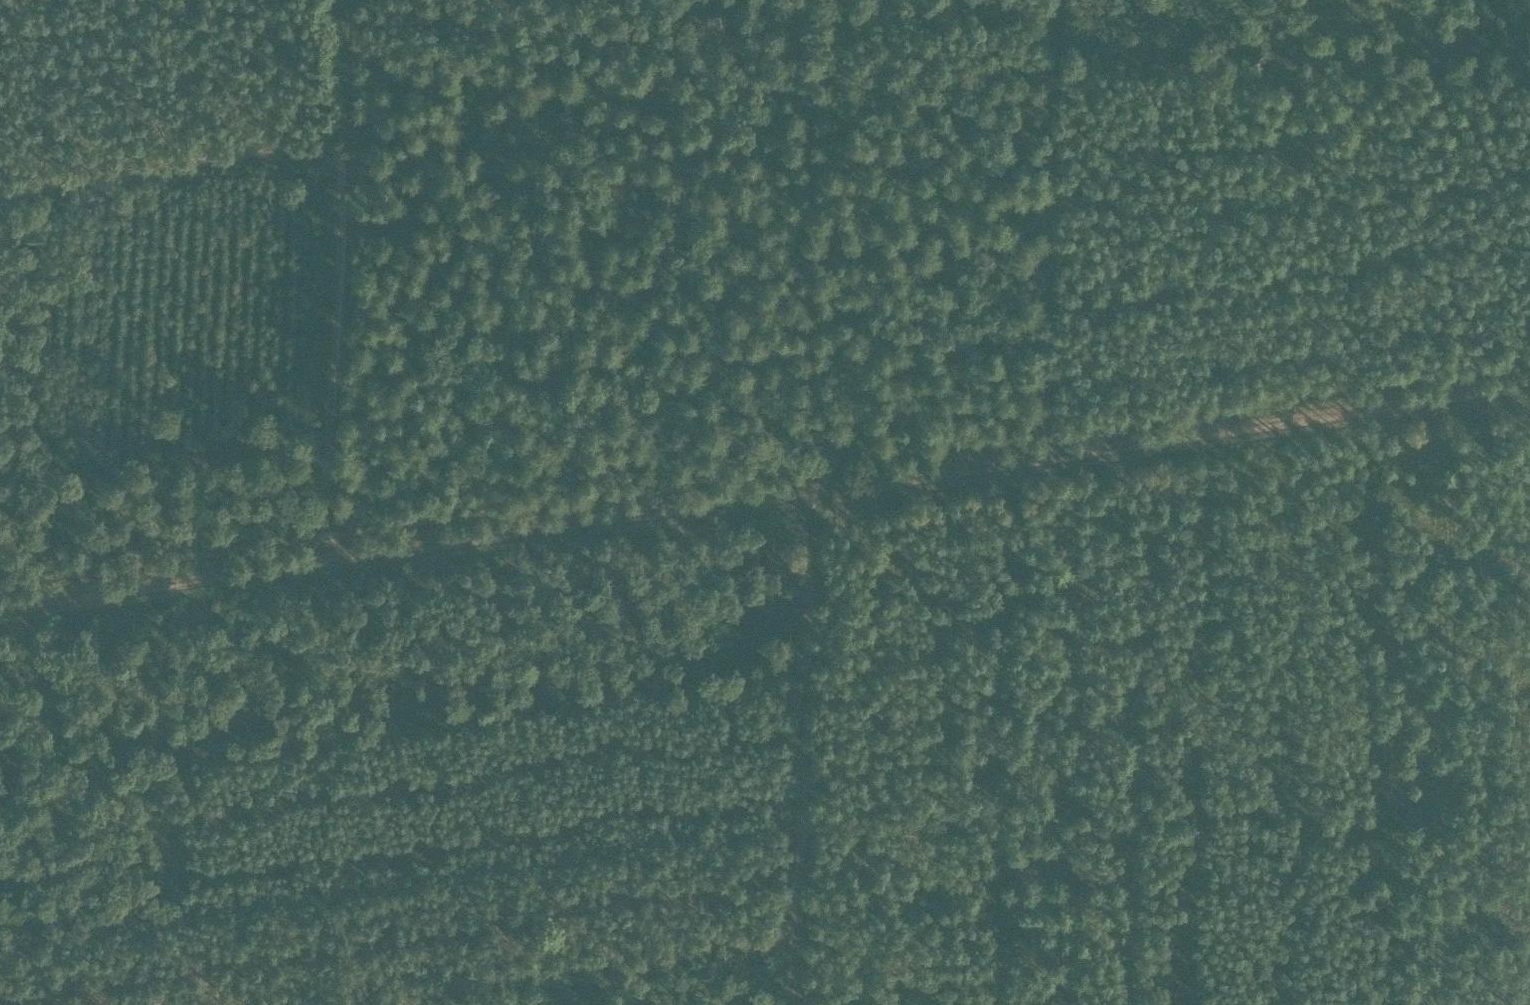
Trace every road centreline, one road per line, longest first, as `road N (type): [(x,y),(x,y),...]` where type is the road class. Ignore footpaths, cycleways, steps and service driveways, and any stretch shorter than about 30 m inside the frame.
road 1 (track): [(1529,391),(806,492)]
road 2 (track): [(343,0),(329,536)]
road 3 (track): [(793,1004),(806,492)]
road 4 (track): [(806,492),(331,563)]
road 5 (track): [(331,563),(0,610)]

